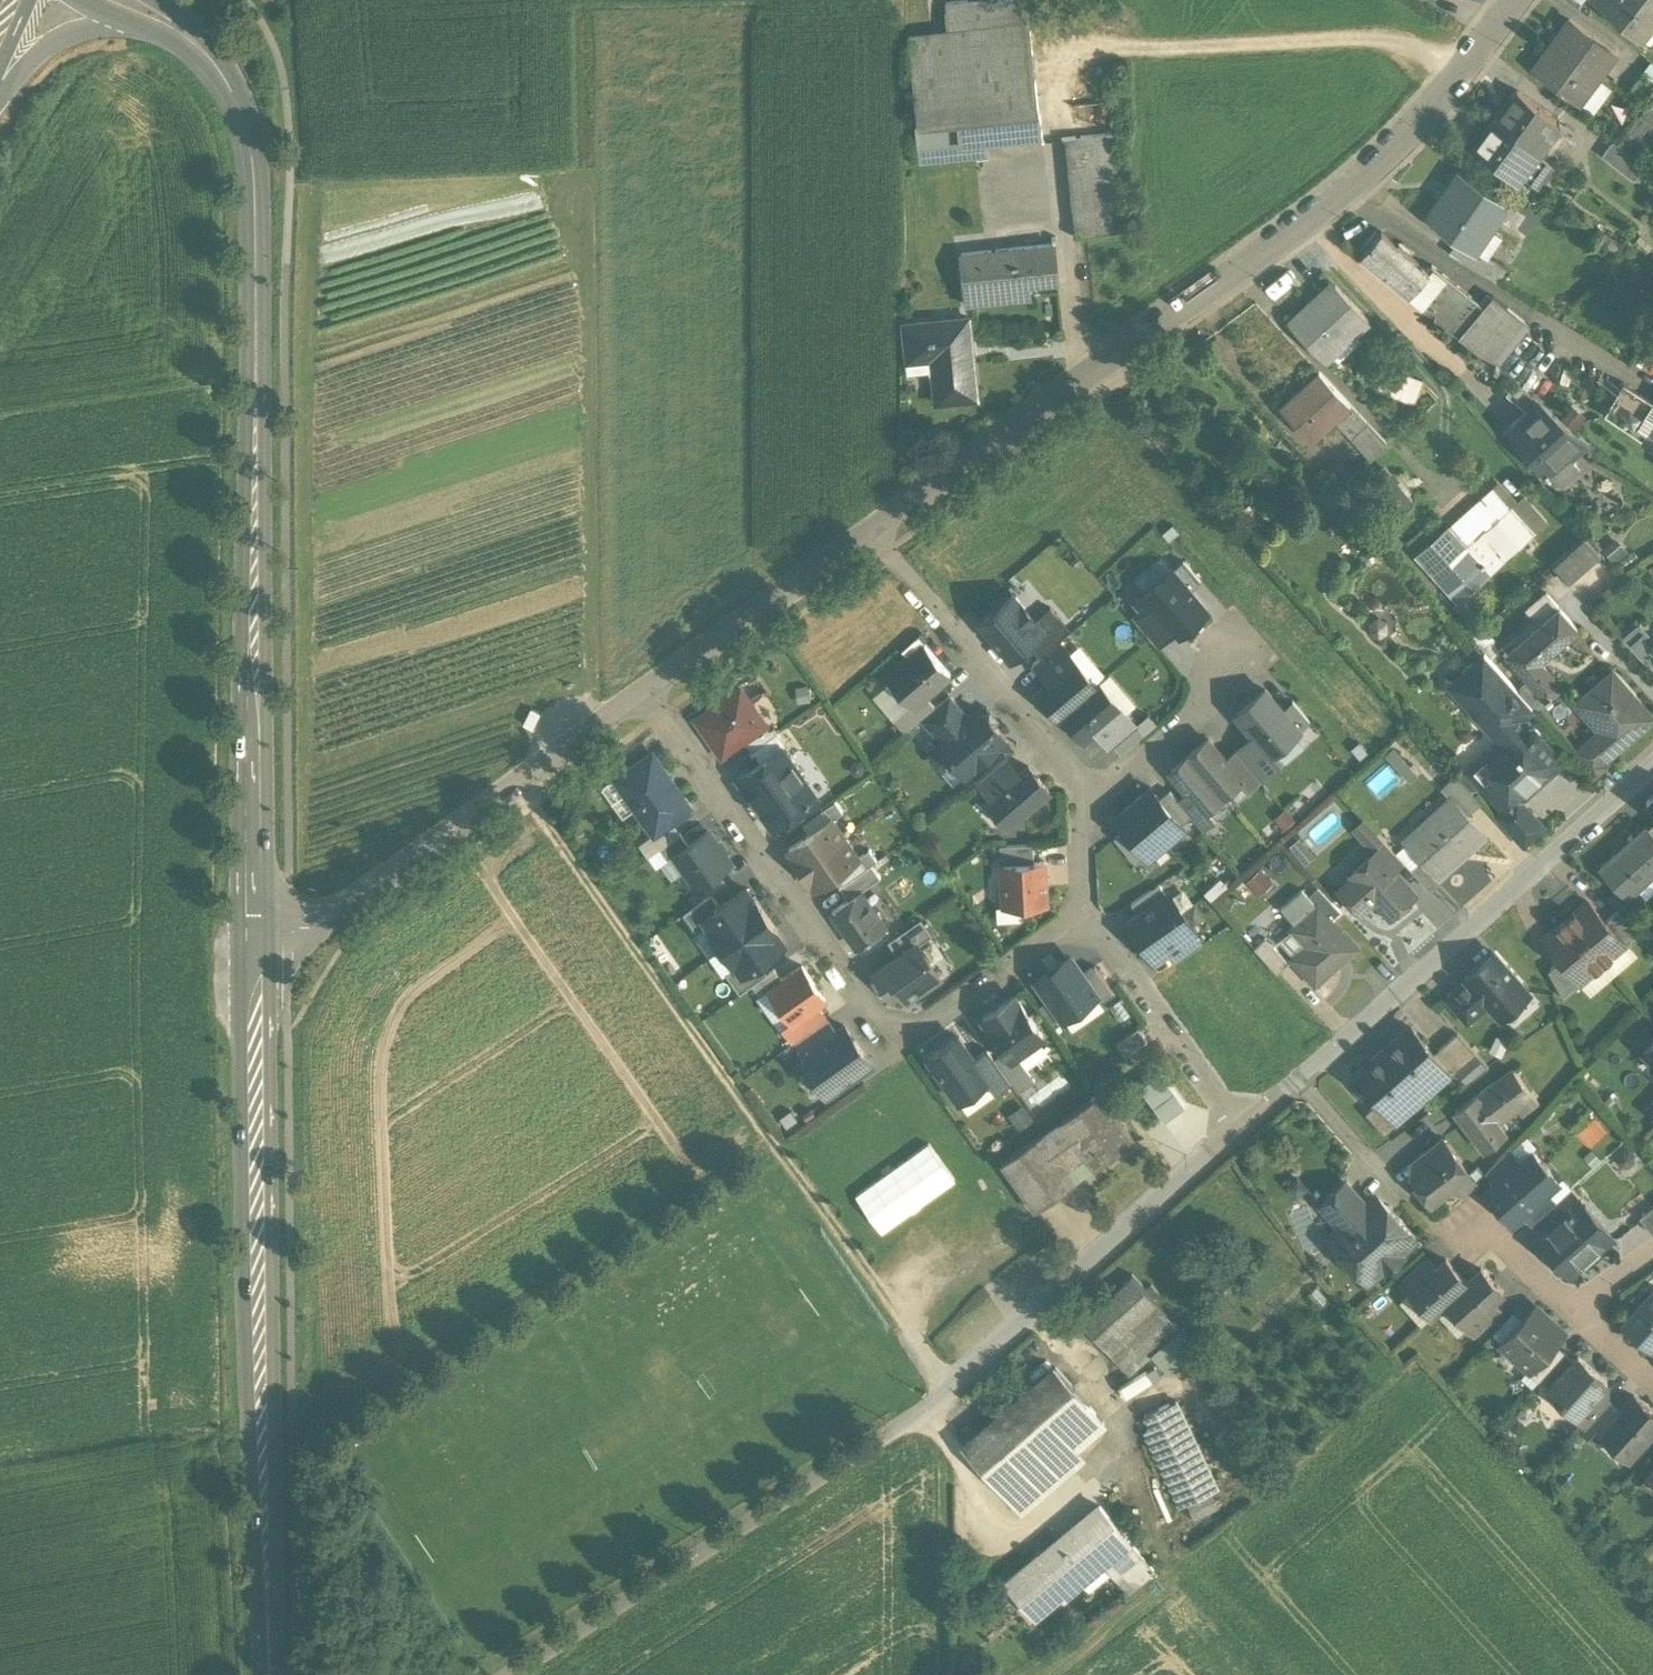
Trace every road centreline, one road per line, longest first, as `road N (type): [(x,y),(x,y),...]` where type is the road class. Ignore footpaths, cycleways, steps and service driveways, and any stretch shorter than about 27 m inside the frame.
road 1 (residential): [(1239,1131),(933,1405),(510,1674)]
road 2 (residential): [(1514,0),(1419,125),(1362,182),(872,531)]
road 3 (tertiary): [(253,927),(254,207),(239,101)]
road 4 (tertiary): [(268,1674),(253,927)]
road 5 (track): [(521,784),(949,1392)]
road 6 (residential): [(1087,917),(893,1050),(644,695)]
road 7 (residential): [(1652,768),(1301,1083)]
road 8 (residential): [(644,695),(328,914),(253,927)]
road 9 (residential): [(1077,800),(1070,776),(872,531)]
road 10 (residential): [(872,531),(644,695)]
road 11 (residential): [(1239,1131),(1087,917)]
road 12 (residential): [(1077,800),(1101,796),(1250,655)]
road 13 (residential): [(1436,1238),(1470,1223),(1575,1311)]
road 14 (tertiary): [(0,88),(71,37),(149,31)]
road 15 (tertiary): [(239,101),(221,56),(158,0)]
road 16 (track): [(945,1542),(946,1674)]

